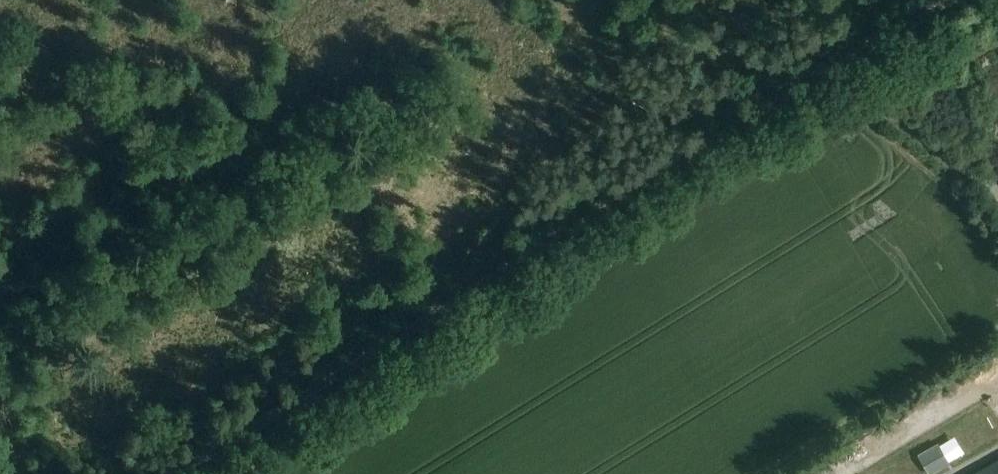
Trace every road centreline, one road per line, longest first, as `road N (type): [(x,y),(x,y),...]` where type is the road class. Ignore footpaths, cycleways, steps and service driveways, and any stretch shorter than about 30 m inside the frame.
road 1 (track): [(878,44),(182,473)]

